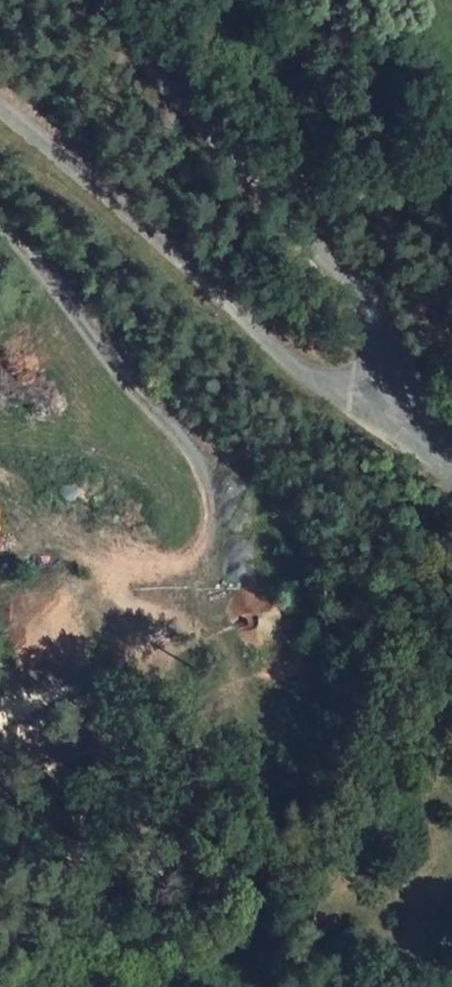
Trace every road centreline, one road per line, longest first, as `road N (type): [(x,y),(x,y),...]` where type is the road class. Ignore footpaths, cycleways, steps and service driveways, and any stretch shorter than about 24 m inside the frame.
road 1 (residential): [(0,118),(111,191),(303,366),(393,386)]
road 2 (unclassified): [(97,0),(304,233)]
road 3 (residential): [(304,233),(365,302),(393,386)]
road 4 (unclassified): [(451,179),(399,212),(304,233)]

